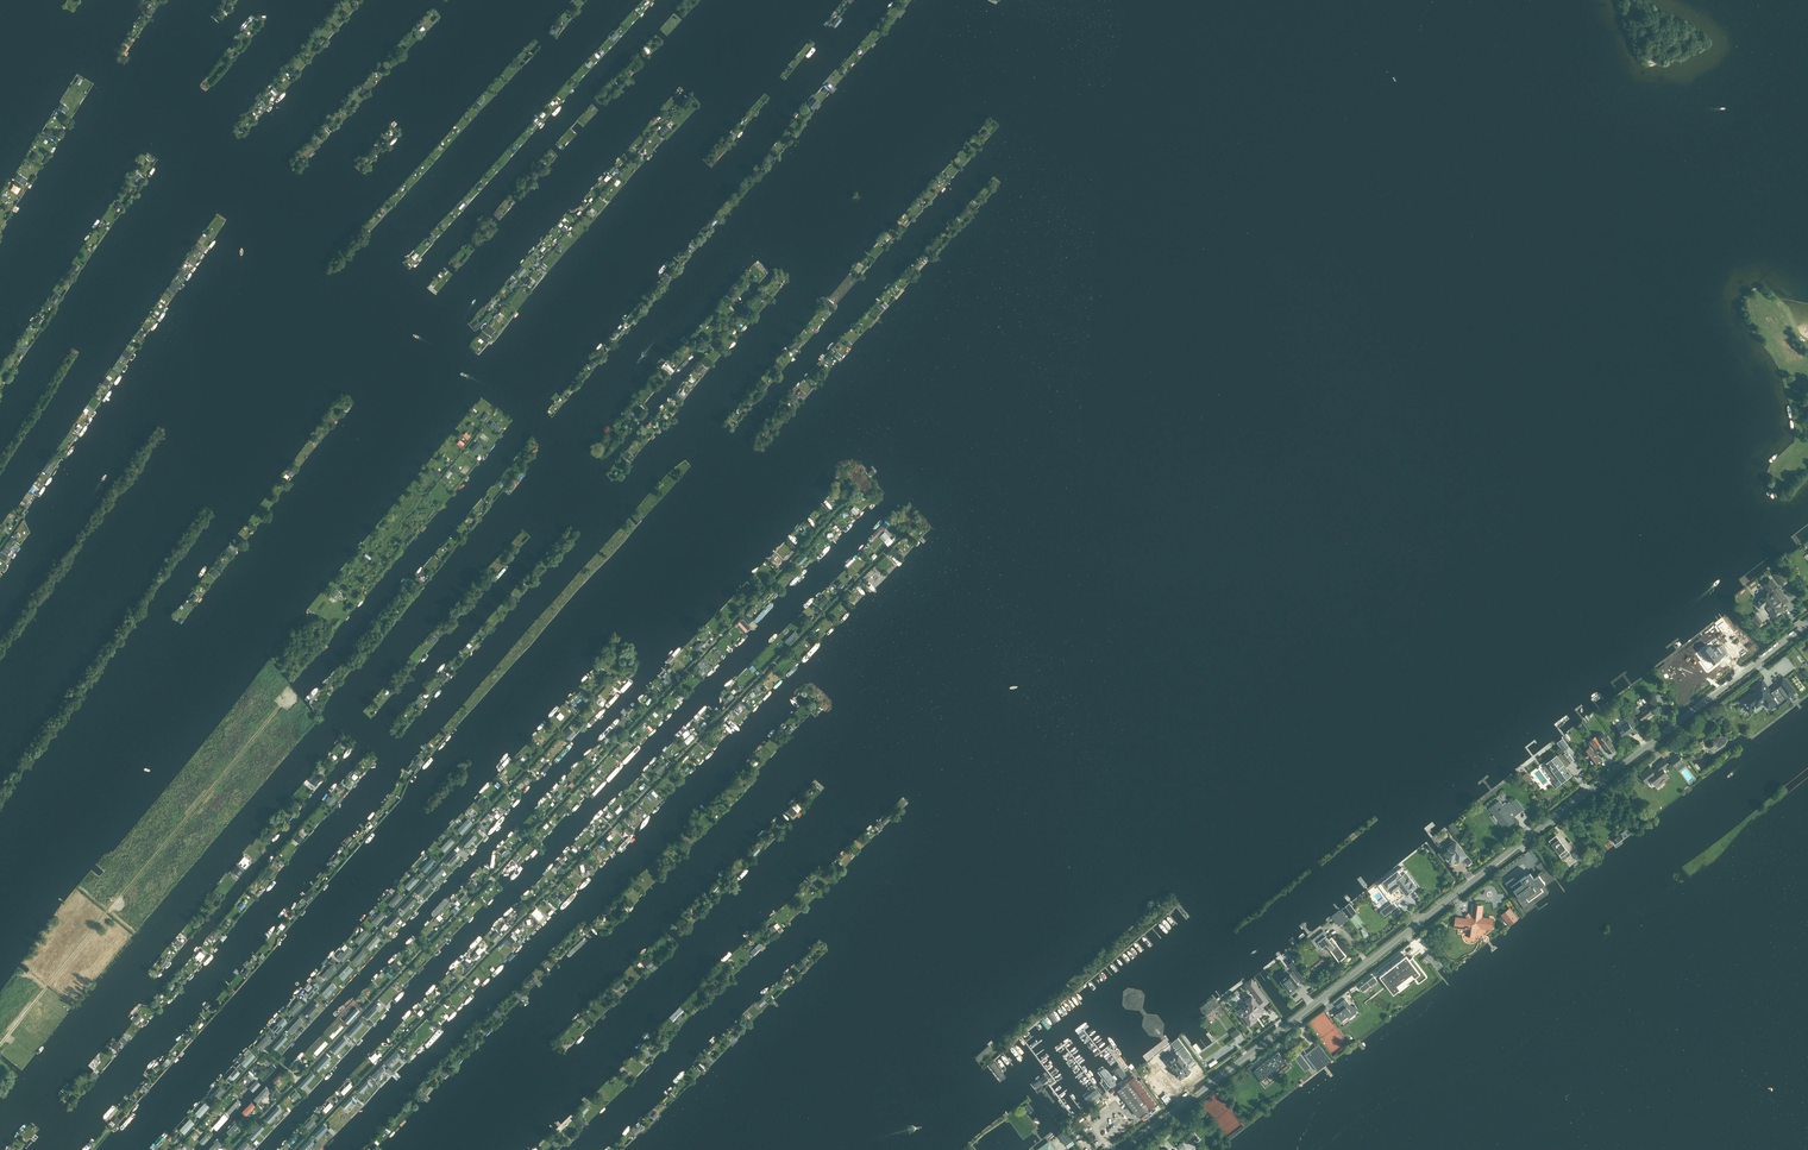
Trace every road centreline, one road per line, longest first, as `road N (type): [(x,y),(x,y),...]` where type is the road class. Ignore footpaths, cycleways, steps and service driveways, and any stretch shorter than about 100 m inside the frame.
road 1 (residential): [(1124,1149),(1807,623)]

